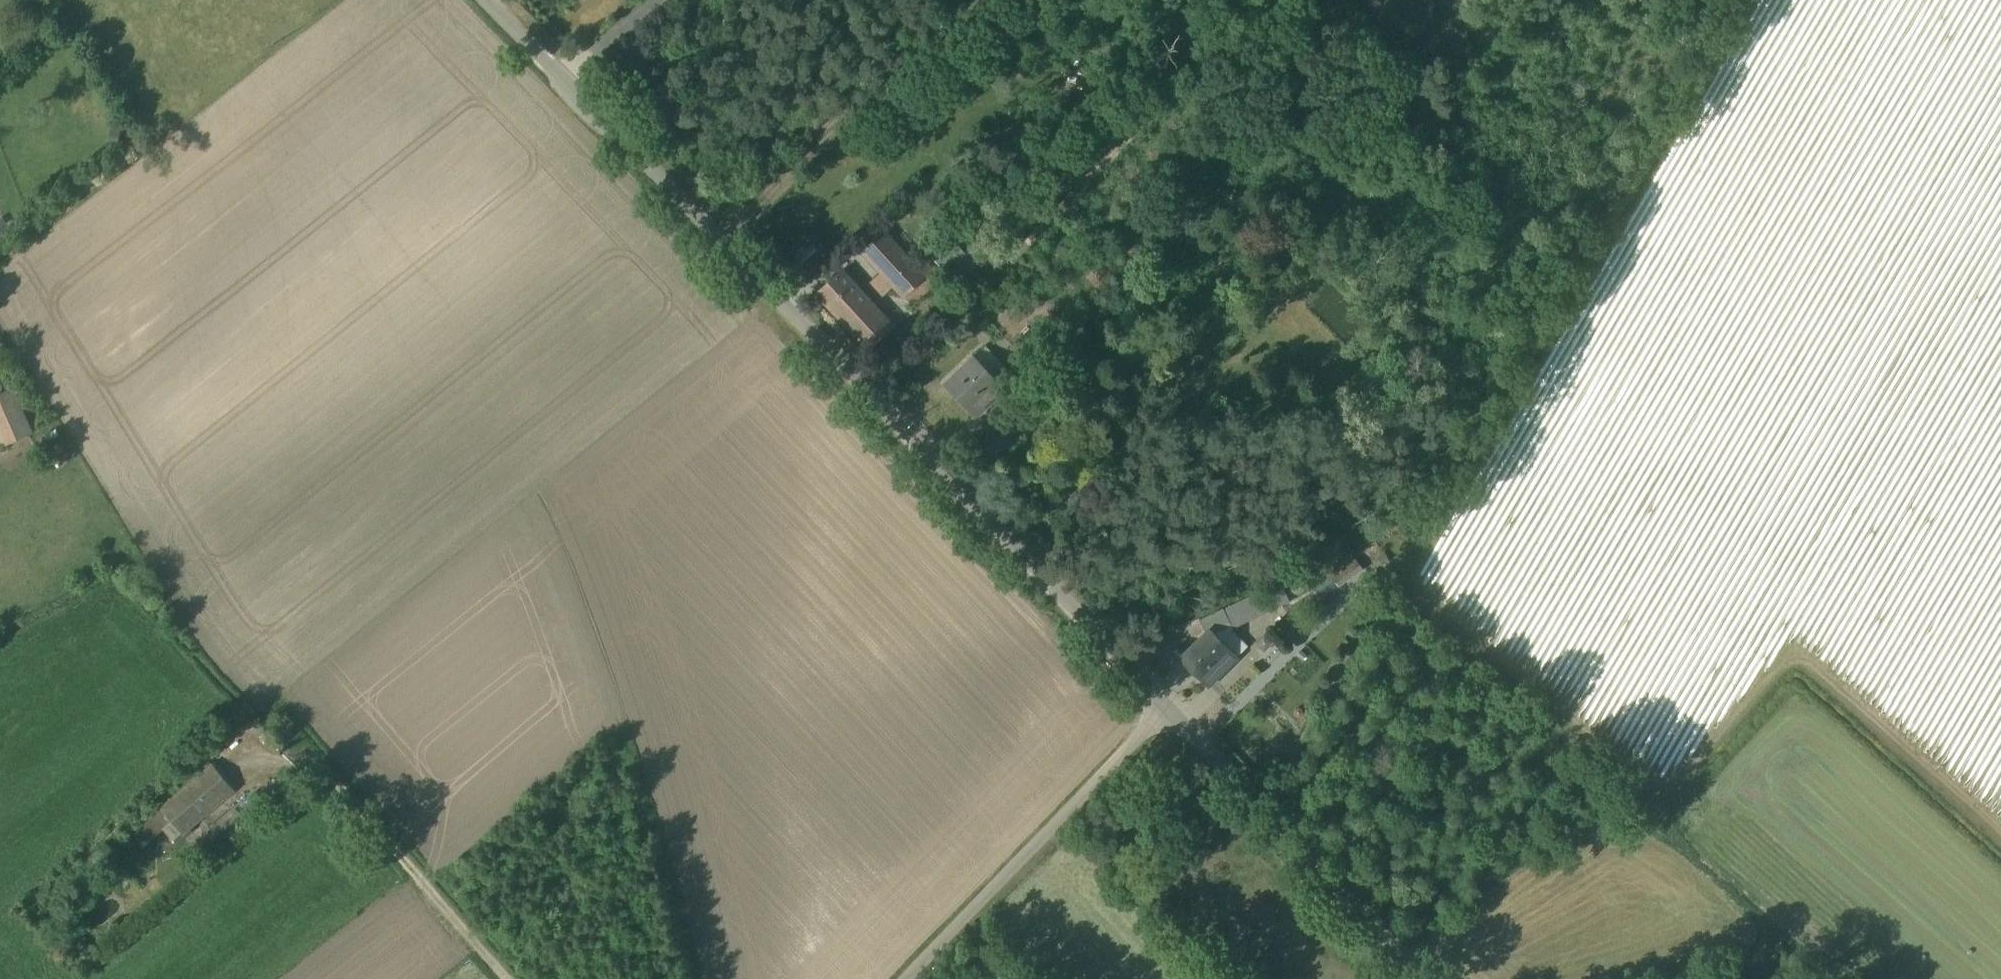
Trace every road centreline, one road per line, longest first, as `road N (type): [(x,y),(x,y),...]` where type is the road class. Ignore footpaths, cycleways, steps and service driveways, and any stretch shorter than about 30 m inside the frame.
road 1 (unclassified): [(483,0),(1163,707)]
road 2 (track): [(1253,0),(1146,97),(988,283),(871,396)]
road 3 (unclassified): [(1163,707),(1432,978)]
road 4 (unclassified): [(909,978),(1163,707)]
road 5 (track): [(281,733),(507,978)]

